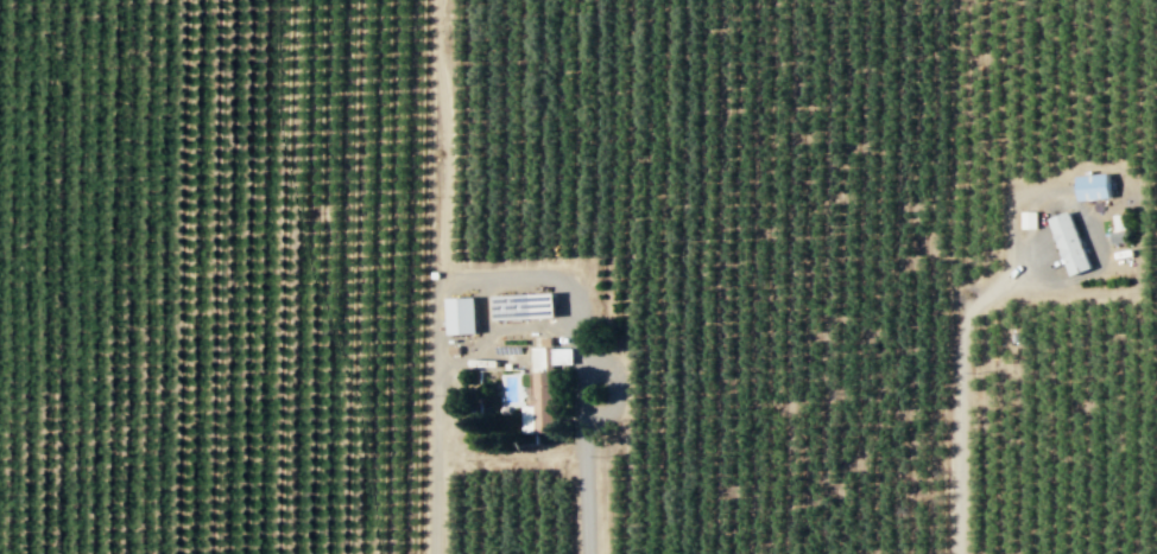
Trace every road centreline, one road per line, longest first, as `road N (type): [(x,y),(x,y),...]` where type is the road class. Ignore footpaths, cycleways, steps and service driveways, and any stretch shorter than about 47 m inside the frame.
road 1 (track): [(951,0),(948,284),(971,305)]
road 2 (track): [(456,282),(443,246),(438,0)]
road 3 (track): [(586,459),(437,463)]

